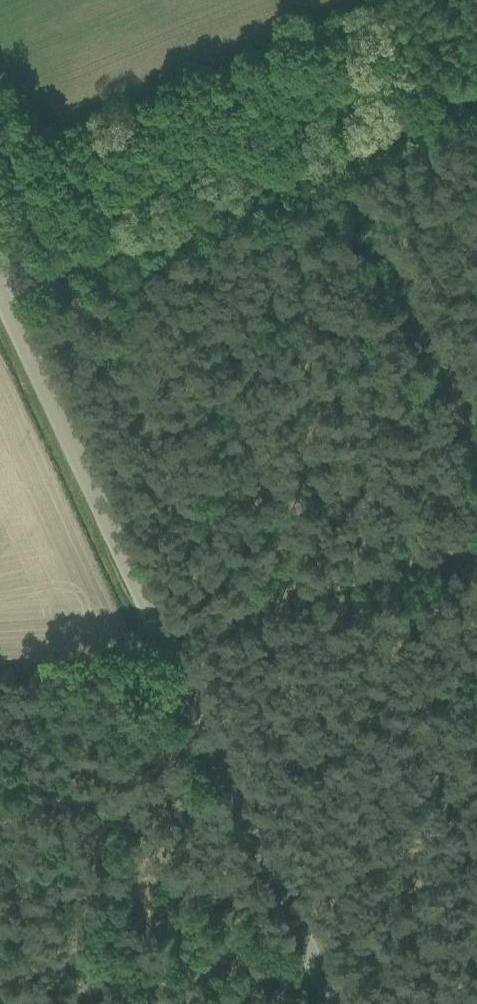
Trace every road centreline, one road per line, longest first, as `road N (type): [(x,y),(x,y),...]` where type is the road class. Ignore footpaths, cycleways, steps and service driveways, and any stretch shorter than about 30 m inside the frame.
road 1 (unclassified): [(333,1003),(0,296)]
road 2 (track): [(476,82),(0,288)]
road 3 (track): [(476,527),(159,634)]

